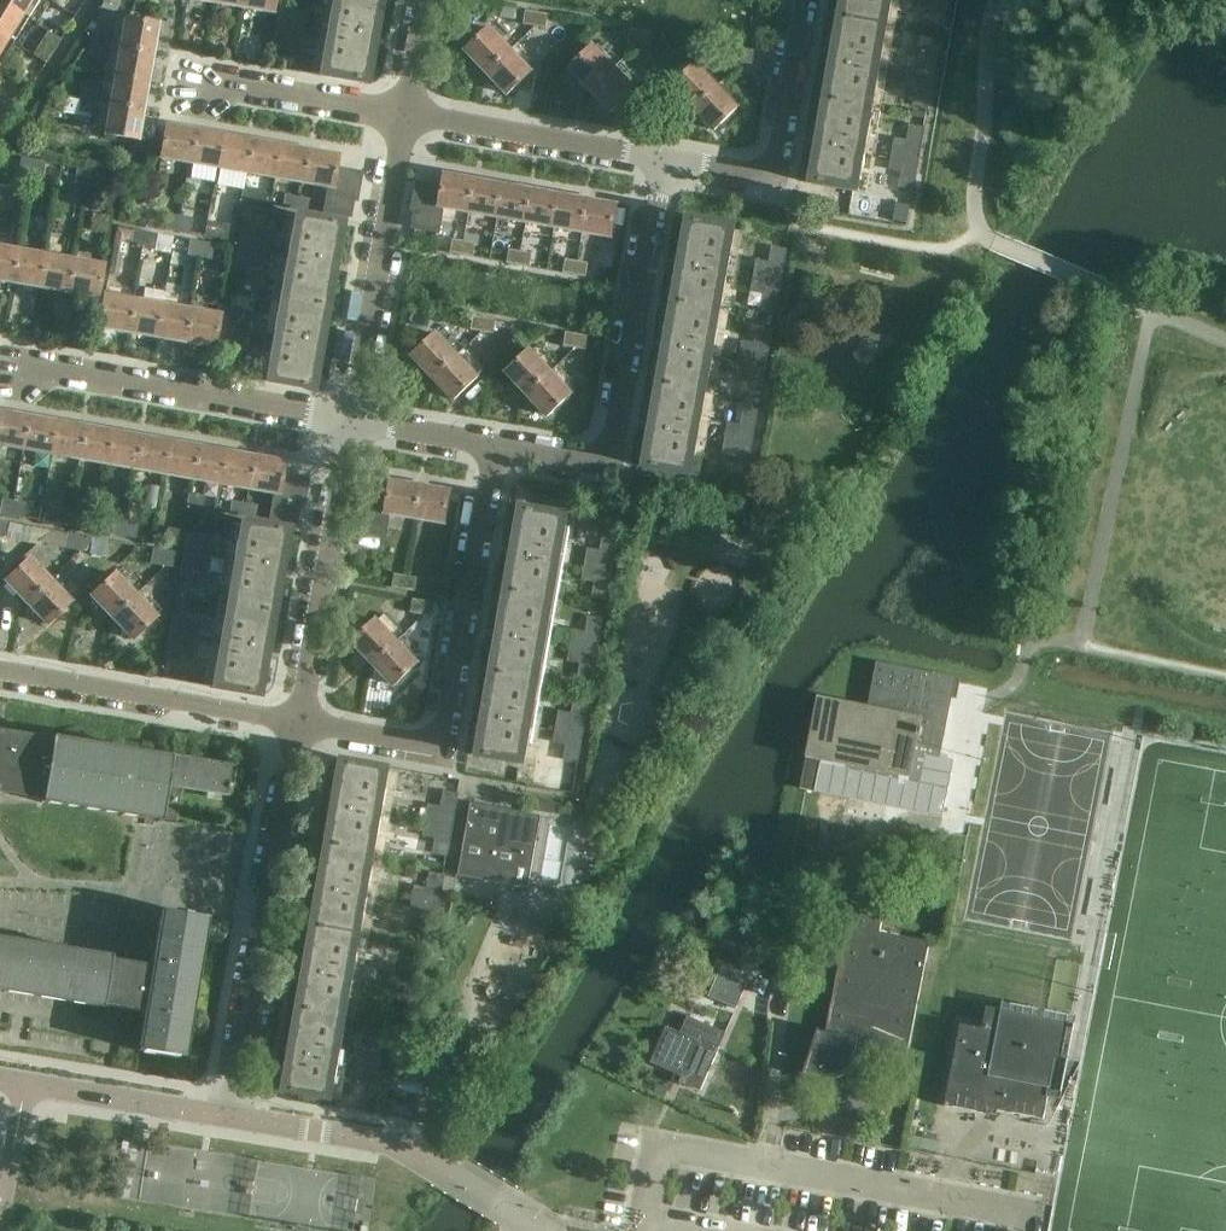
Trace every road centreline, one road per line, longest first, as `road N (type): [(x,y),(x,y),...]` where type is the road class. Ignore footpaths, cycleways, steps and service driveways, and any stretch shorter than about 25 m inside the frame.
road 1 (residential): [(500,450),(447,751),(303,723)]
road 2 (residential): [(500,450),(596,468),(618,446),(665,164)]
road 3 (residential): [(233,1117),(303,723)]
road 4 (residential): [(0,363),(351,425)]
road 5 (residential): [(351,425),(405,119)]
road 6 (residential): [(303,723),(0,674)]
road 7 (residential): [(303,723),(351,425)]
road 8 (residential): [(665,164),(769,184),(804,0)]
road 9 (unclassified): [(503,1205),(404,1147),(233,1117)]
road 10 (residential): [(405,119),(665,164)]
road 11 (unclassified): [(233,1117),(0,1077)]
road 12 (residential): [(179,79),(405,119)]
road 13 (residential): [(351,425),(500,450)]
road 14 (residential): [(405,119),(425,0)]

